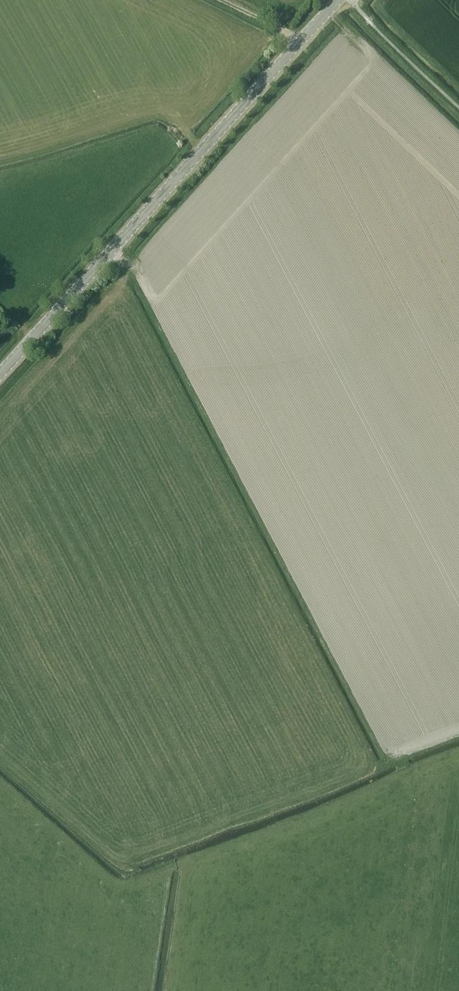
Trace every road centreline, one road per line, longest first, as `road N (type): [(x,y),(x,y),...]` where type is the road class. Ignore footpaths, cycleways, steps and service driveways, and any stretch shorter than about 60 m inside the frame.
road 1 (tertiary): [(0,378),(338,0)]

